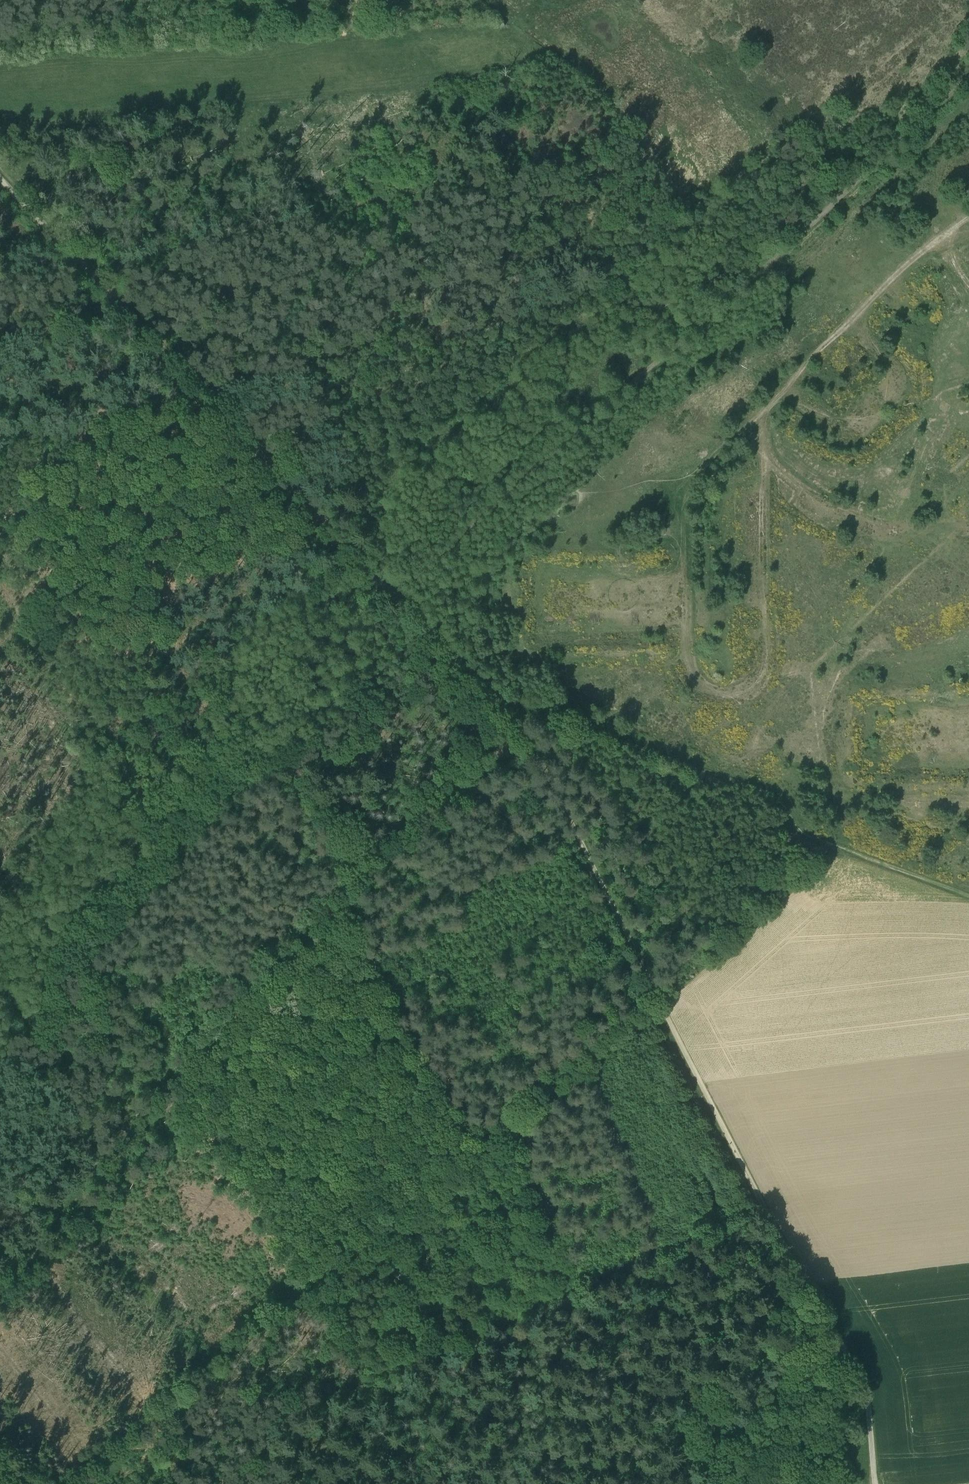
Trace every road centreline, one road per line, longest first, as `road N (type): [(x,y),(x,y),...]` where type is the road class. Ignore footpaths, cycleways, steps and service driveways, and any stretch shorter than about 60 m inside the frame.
road 1 (track): [(968,78),(395,592)]
road 2 (track): [(0,1266),(240,1004),(522,726)]
road 3 (track): [(522,726),(765,1210),(869,1392)]
road 4 (track): [(761,414),(766,662),(754,684),(733,696),(705,690),(689,663),(682,537),(693,482),(726,444)]
road 5 (track): [(0,178),(395,592)]
road 6 (track): [(726,444),(880,290),(968,218)]
road 7 (track): [(211,401),(329,363),(377,326),(443,316)]
road 8 (track): [(395,592),(522,726)]
road 9 (track): [(765,1210),(600,1271)]

